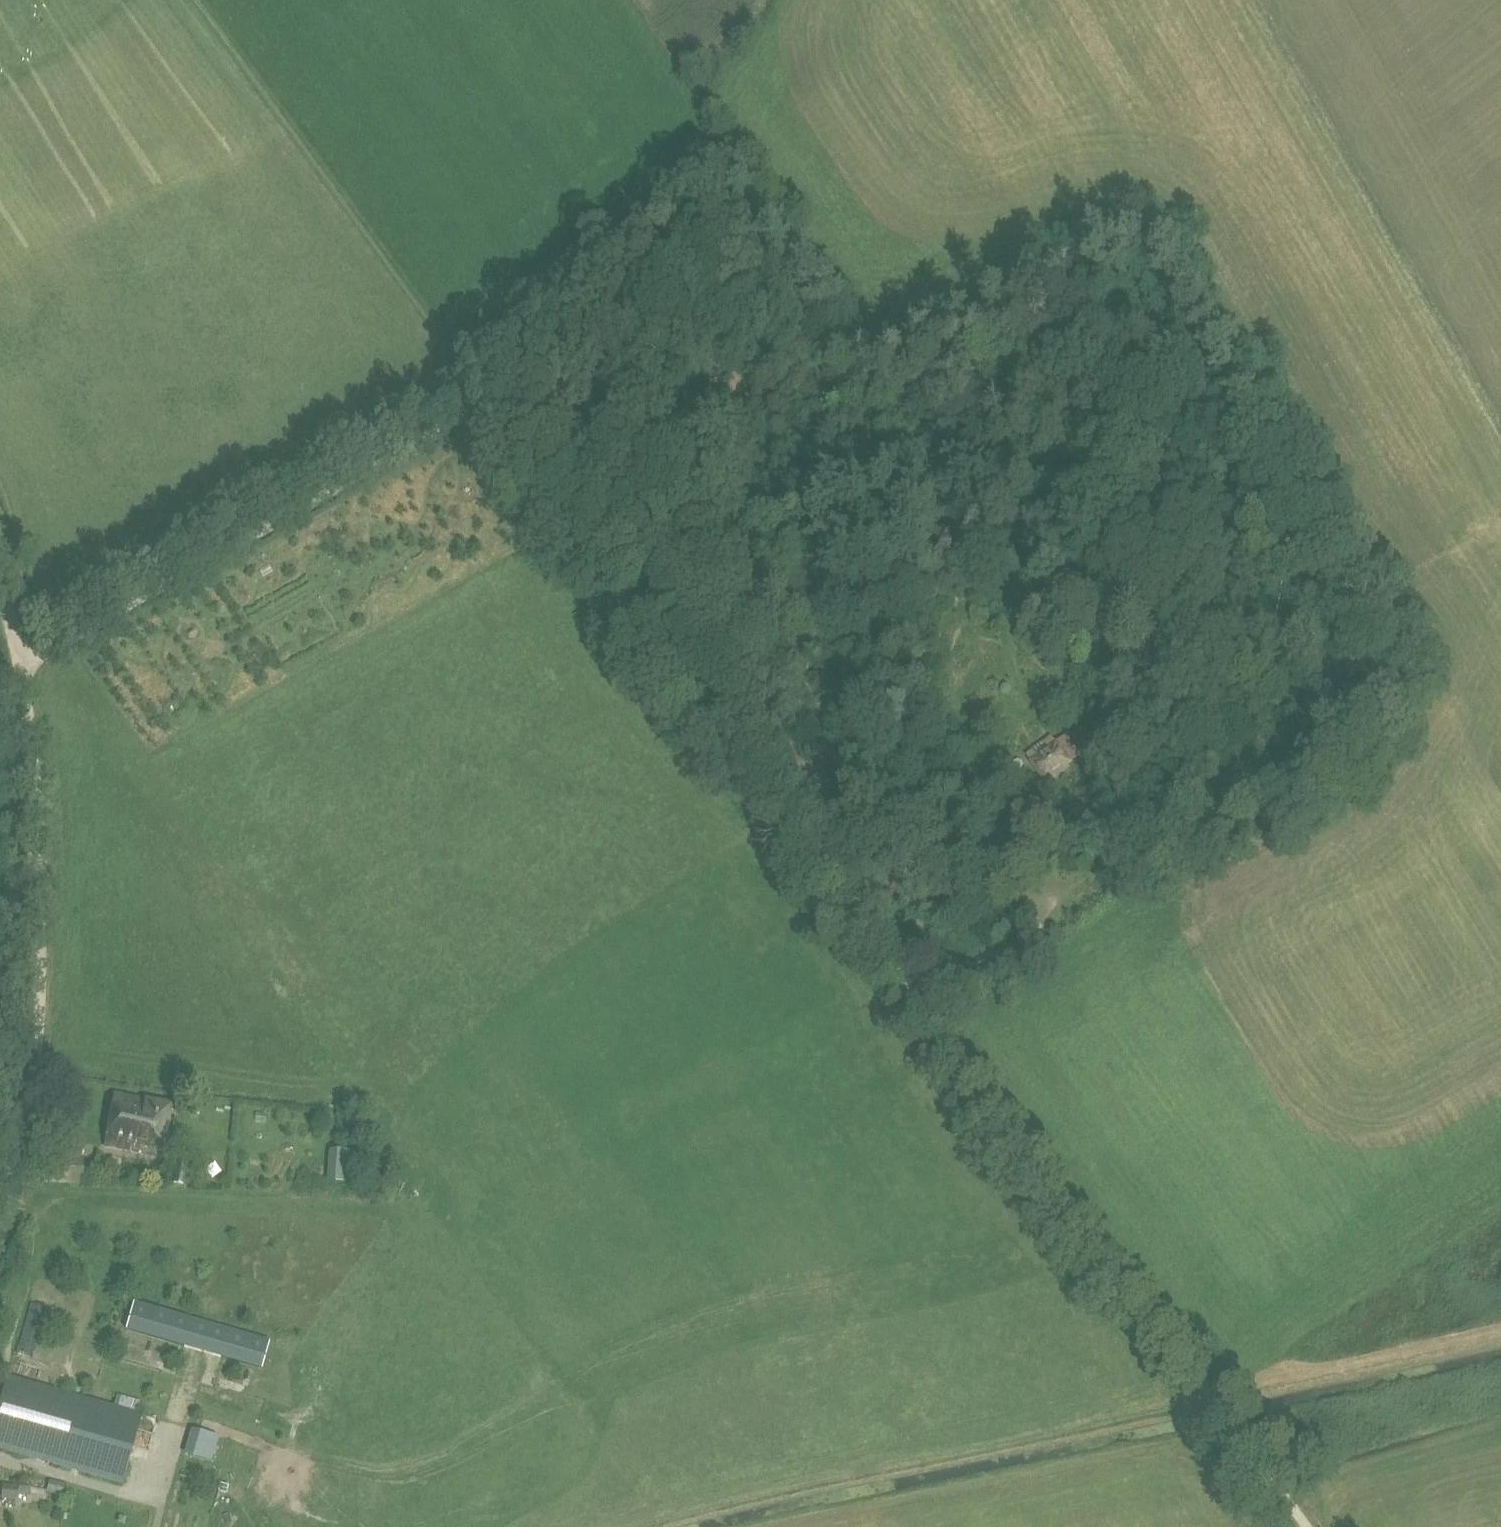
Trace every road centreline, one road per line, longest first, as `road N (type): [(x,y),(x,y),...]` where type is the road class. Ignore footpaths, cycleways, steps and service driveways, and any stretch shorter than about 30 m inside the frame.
road 1 (track): [(1306,1526),(484,400)]
road 2 (track): [(25,663),(358,481),(484,400)]
road 3 (track): [(0,1175),(31,1085),(41,1007),(38,782),(25,663)]

